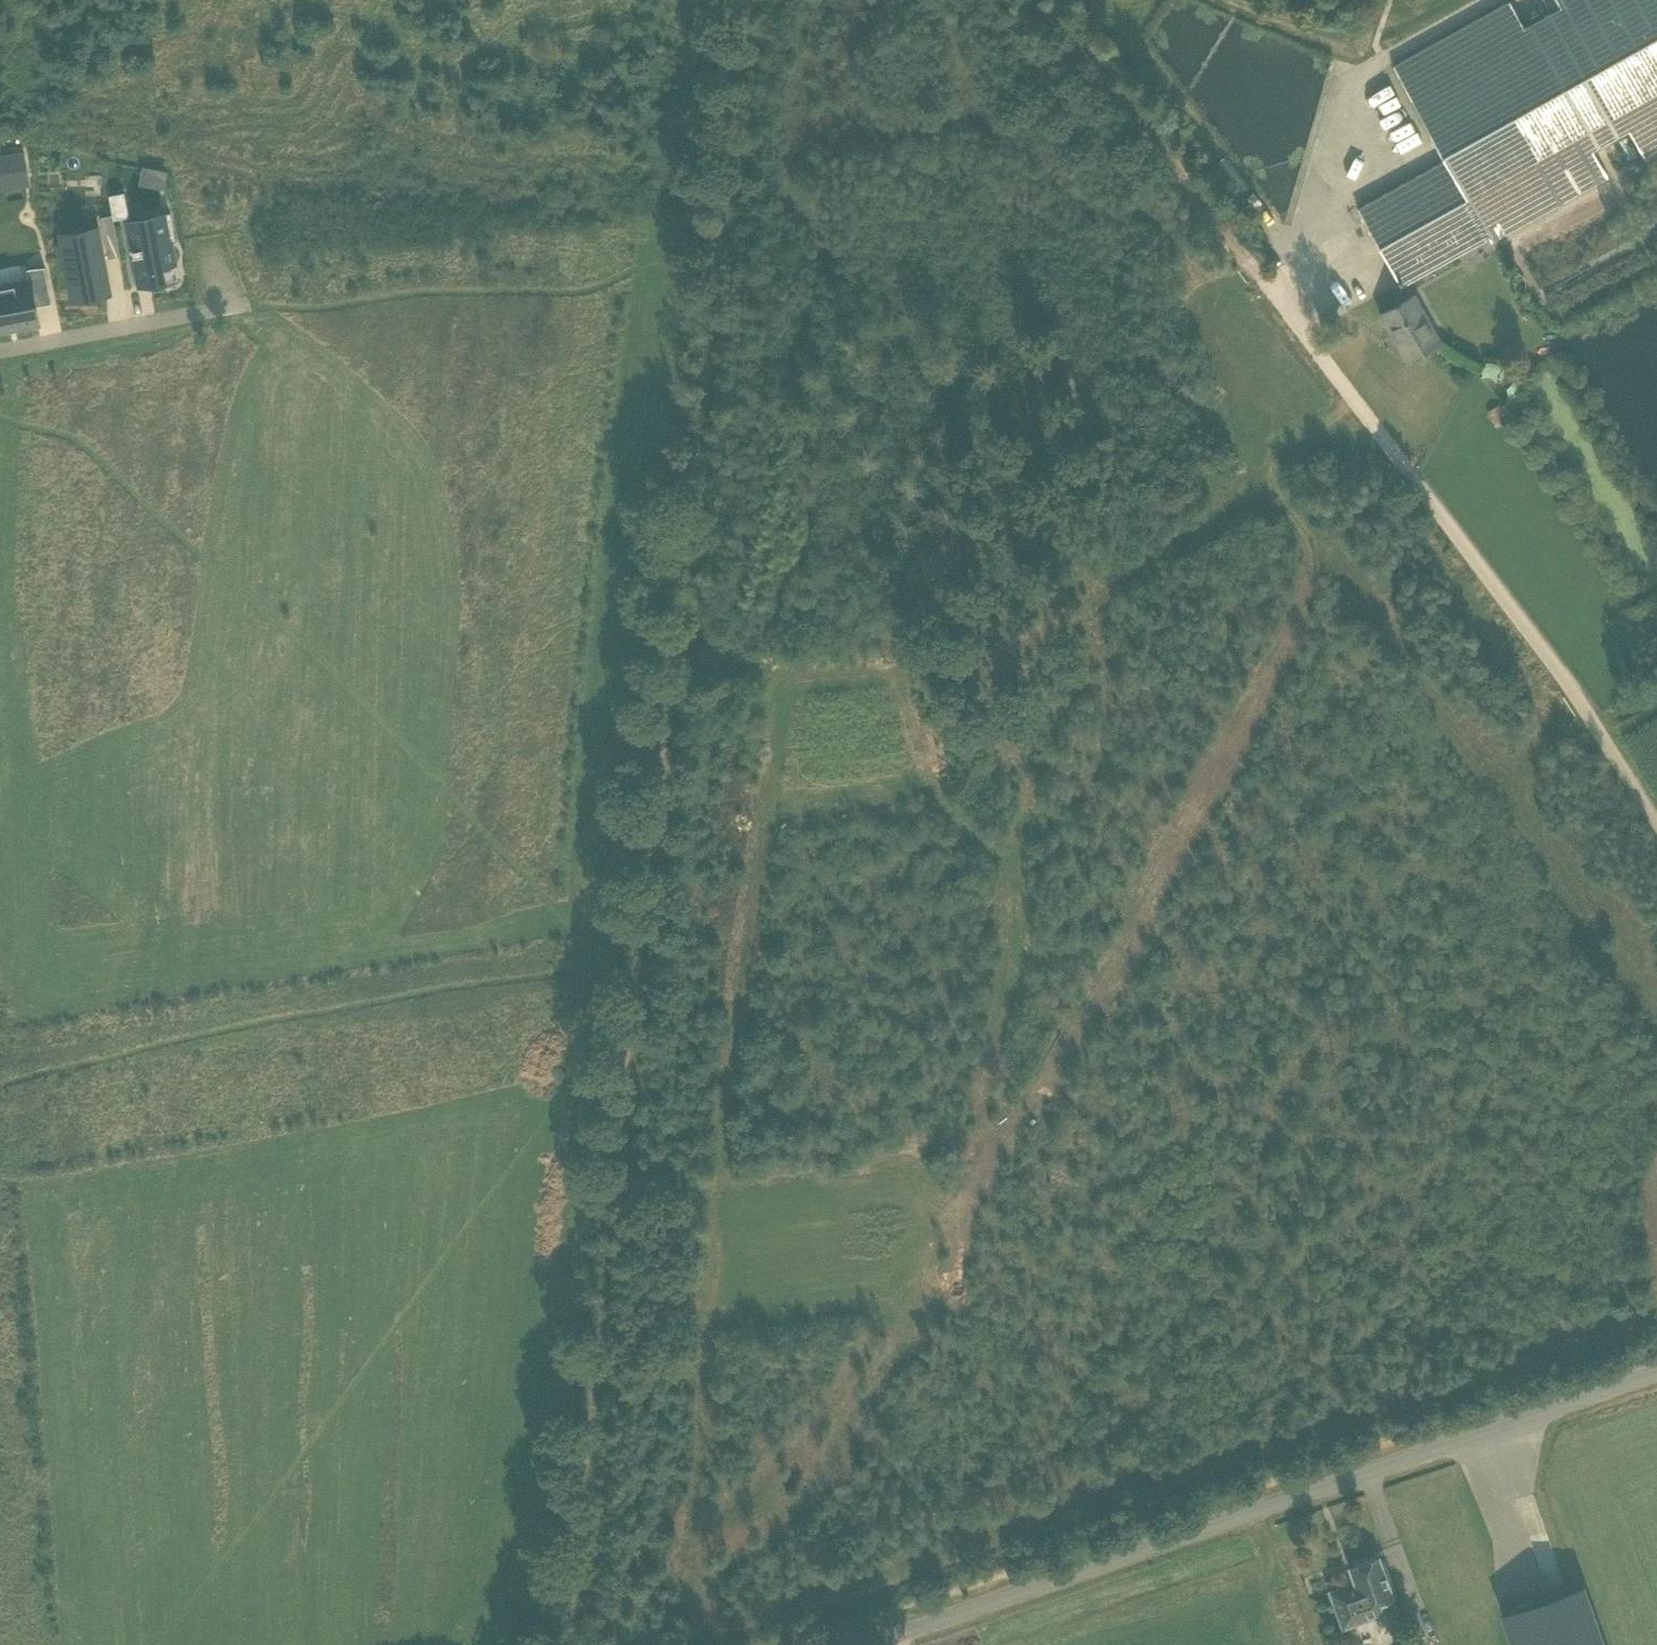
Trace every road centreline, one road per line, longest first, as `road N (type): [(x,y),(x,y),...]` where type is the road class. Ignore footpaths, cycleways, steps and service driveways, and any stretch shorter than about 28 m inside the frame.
road 1 (track): [(560,1644),(749,0)]
road 2 (unclassified): [(1656,819),(1524,623),(1039,0)]
road 3 (unclassified): [(846,1644),(1656,1360)]
road 4 (residential): [(0,349),(246,305)]

